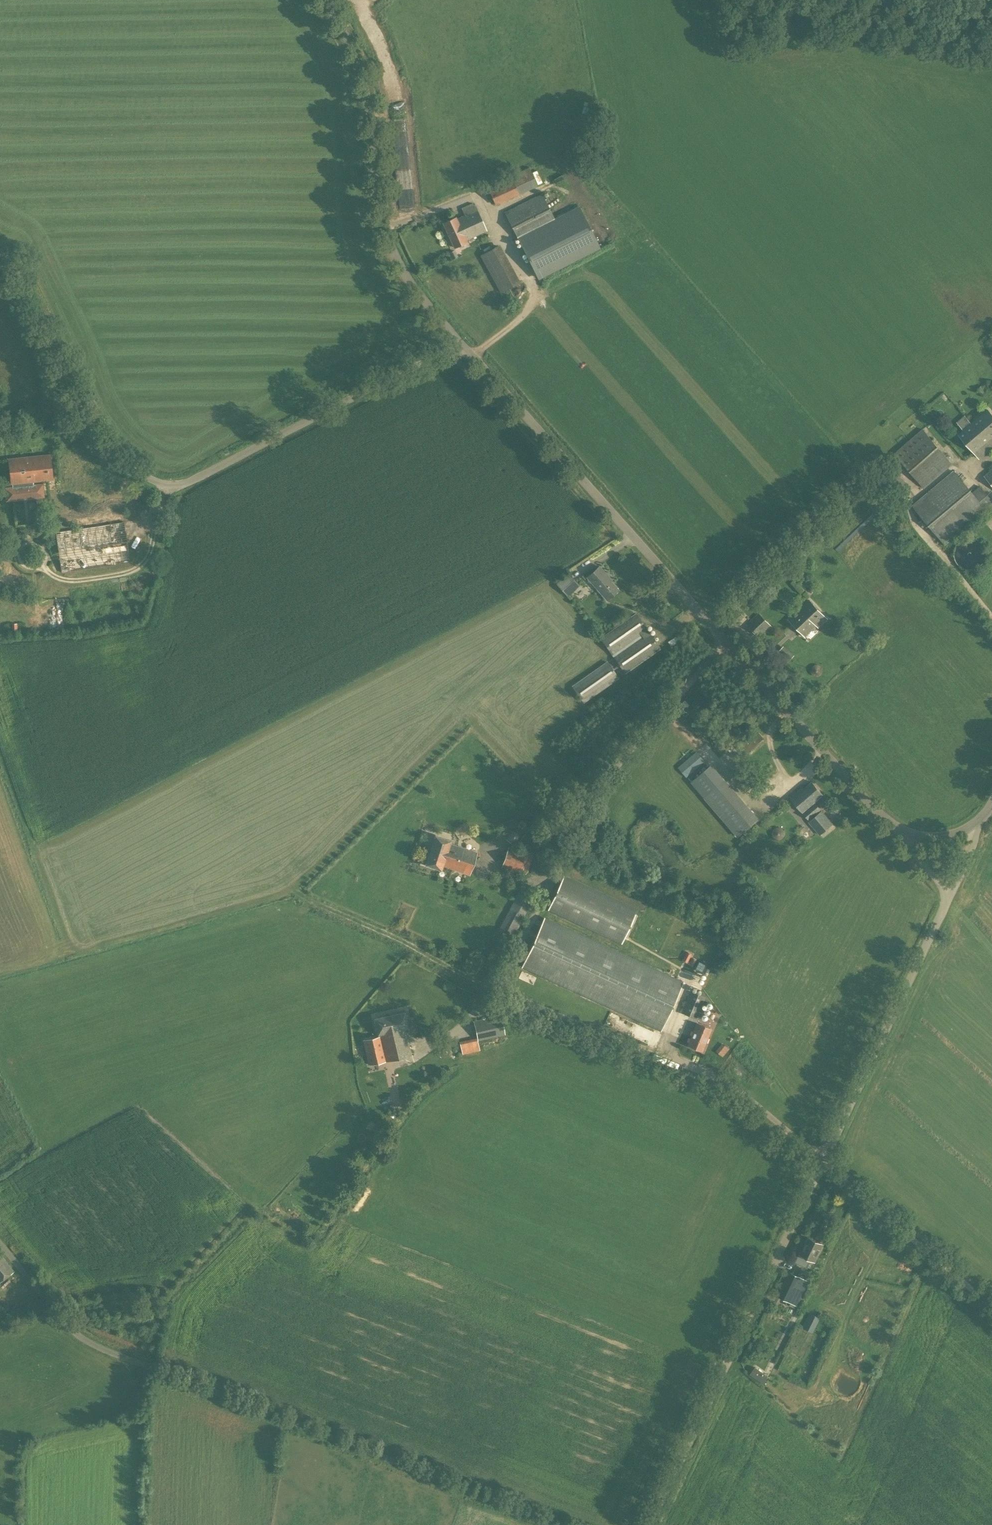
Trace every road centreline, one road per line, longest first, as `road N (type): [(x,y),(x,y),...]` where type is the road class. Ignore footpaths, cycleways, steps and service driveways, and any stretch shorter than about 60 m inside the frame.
road 1 (unclassified): [(649,1524),(950,895)]
road 2 (tertiary): [(905,834),(462,344)]
road 3 (unclassified): [(557,1524),(104,1348),(75,1330),(0,1243)]
road 4 (tertiary): [(462,344),(172,485),(124,464),(92,431),(24,286),(0,255)]
road 5 (unclassified): [(462,344),(388,242),(358,67),(330,6)]
road 6 (track): [(991,1306),(823,1160)]

